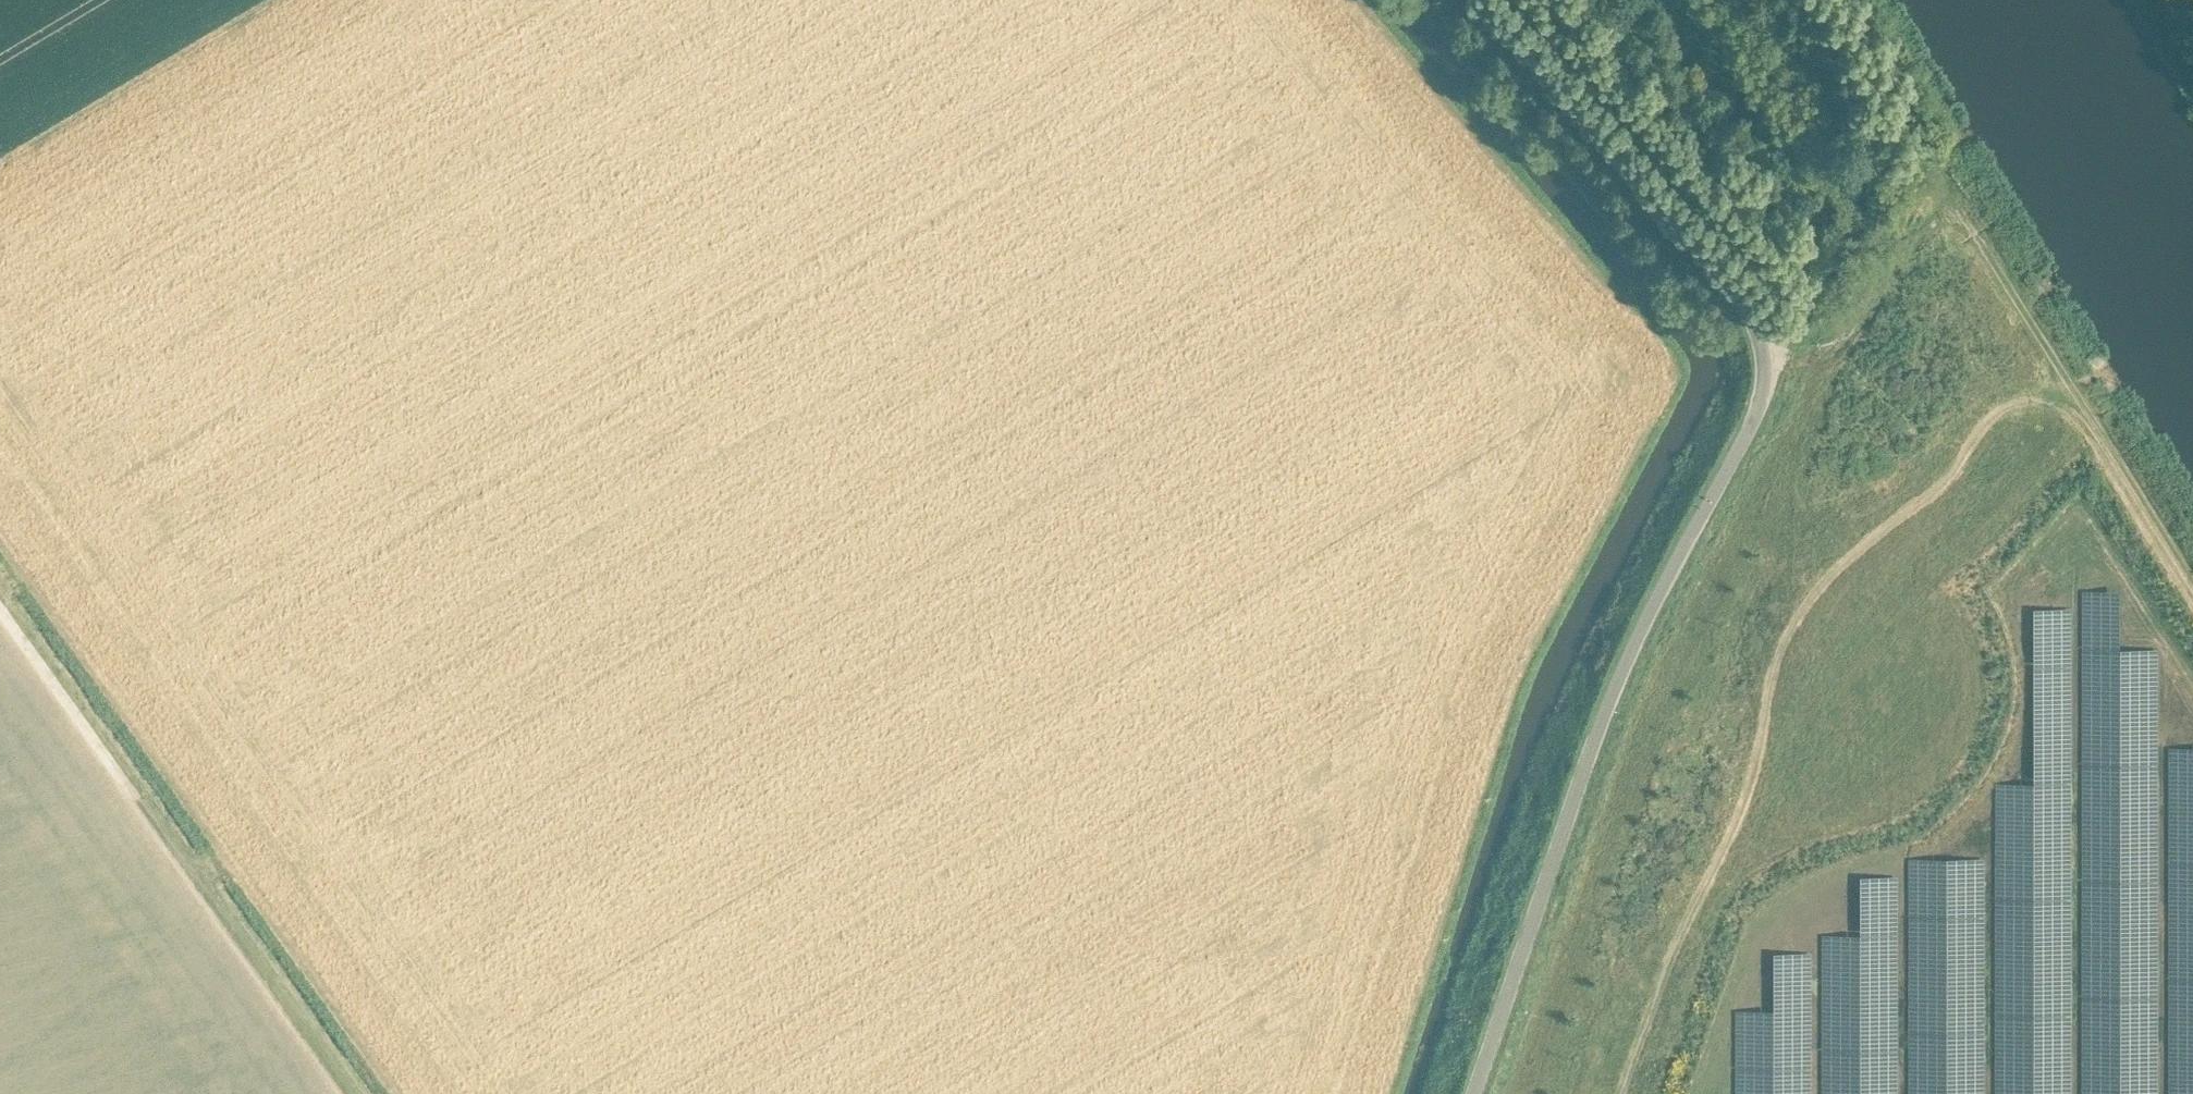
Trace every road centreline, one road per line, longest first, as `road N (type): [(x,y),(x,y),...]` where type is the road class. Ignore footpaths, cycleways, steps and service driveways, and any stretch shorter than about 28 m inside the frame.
road 1 (unclassified): [(1477,1093),(1596,738),(1749,432),(1765,353),(1726,280),(1481,0)]
road 2 (track): [(161,832),(0,610)]

